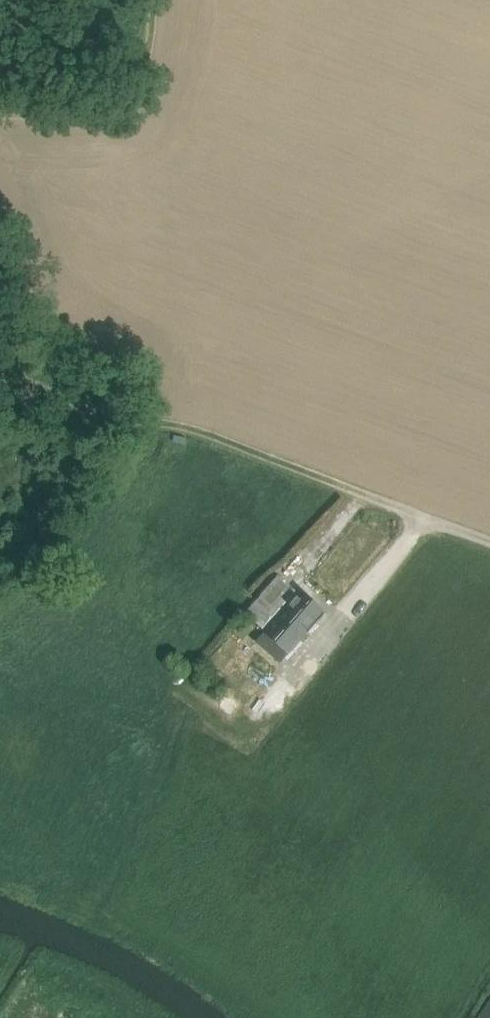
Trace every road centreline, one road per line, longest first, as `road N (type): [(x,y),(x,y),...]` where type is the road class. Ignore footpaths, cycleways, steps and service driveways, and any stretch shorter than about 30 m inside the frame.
road 1 (track): [(489,547),(186,425),(93,411),(0,379)]
road 2 (track): [(0,104),(111,101),(131,88),(143,69),(148,0)]

